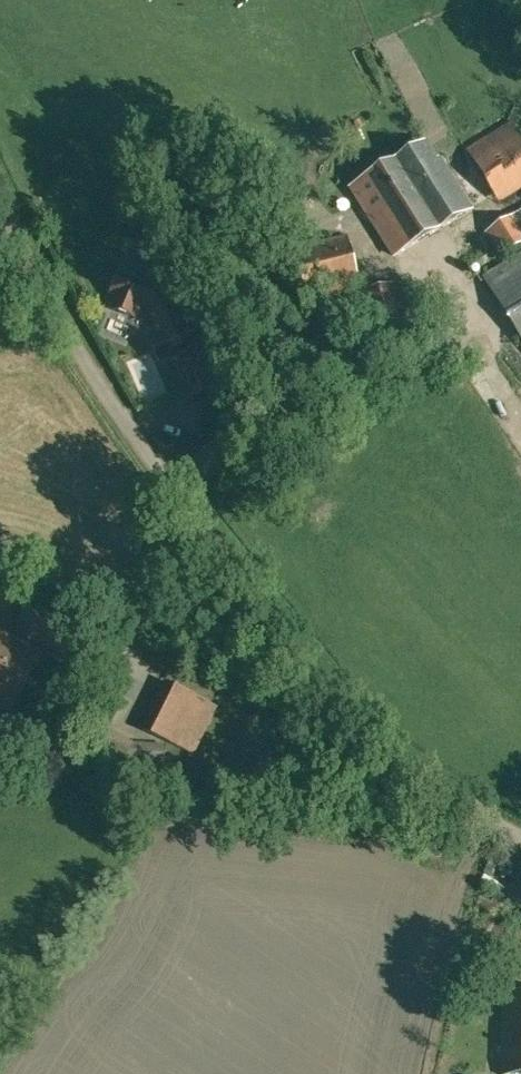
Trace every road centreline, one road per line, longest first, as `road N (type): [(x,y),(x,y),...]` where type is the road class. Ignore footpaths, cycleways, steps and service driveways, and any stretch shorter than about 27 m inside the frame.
road 1 (unclassified): [(196,521),(340,702),(433,788),(520,841)]
road 2 (unclassified): [(196,521),(55,312),(0,196)]
road 3 (track): [(196,521),(202,457),(485,342)]
road 4 (unclassified): [(0,785),(21,776),(99,702),(196,521)]

